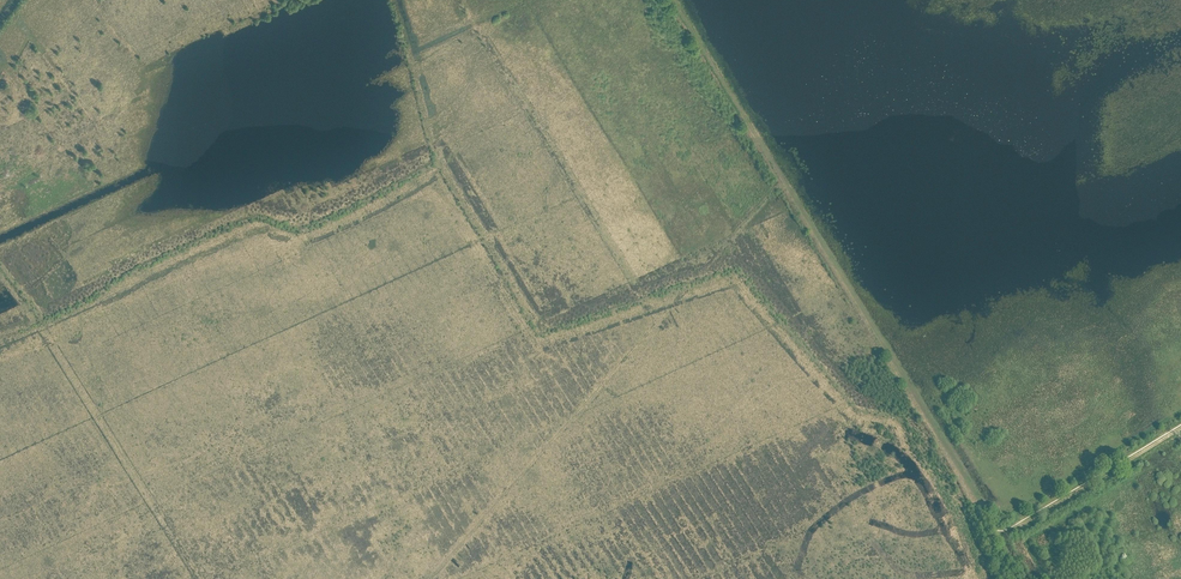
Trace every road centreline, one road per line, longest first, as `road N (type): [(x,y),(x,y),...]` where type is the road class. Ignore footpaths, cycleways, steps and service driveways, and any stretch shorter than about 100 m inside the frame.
road 1 (track): [(668,0),(989,530)]
road 2 (track): [(1026,578),(1007,535),(1180,430)]

